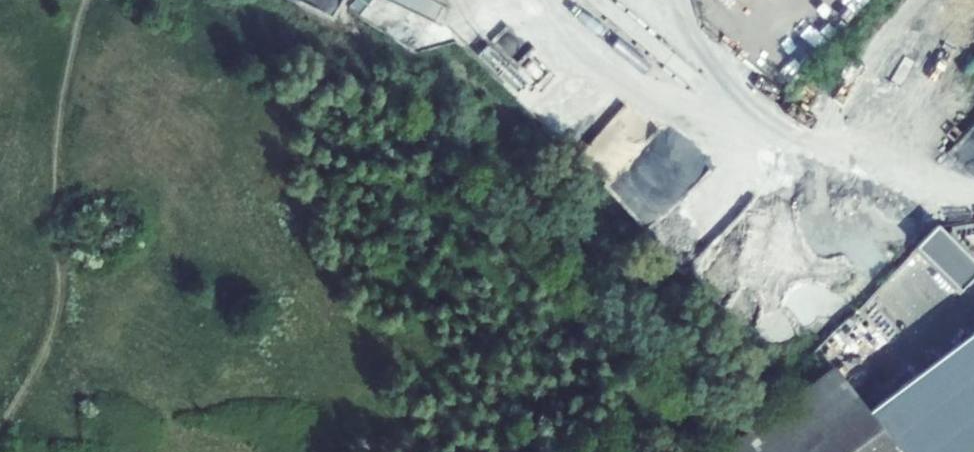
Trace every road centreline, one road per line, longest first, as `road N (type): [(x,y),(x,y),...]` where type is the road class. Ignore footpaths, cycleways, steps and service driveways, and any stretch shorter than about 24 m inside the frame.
road 1 (track): [(0,428),(32,379),(60,310),(56,144),(84,0)]

